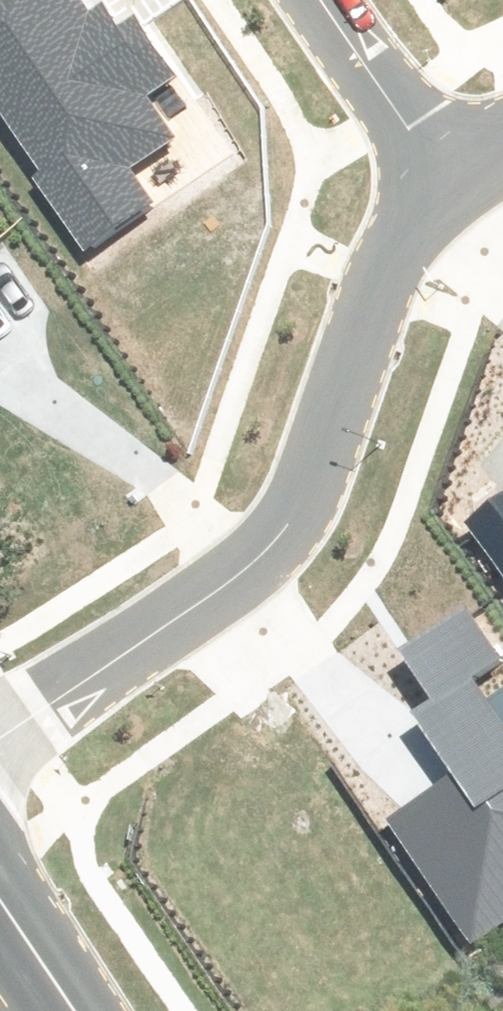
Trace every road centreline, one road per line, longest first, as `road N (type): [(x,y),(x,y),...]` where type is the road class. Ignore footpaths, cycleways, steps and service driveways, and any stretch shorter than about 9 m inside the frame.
road 1 (residential): [(0,768),(218,608),(262,565),(415,166)]
road 2 (residential): [(415,166),(309,0)]
road 3 (tertiary): [(71,1010),(0,907)]

